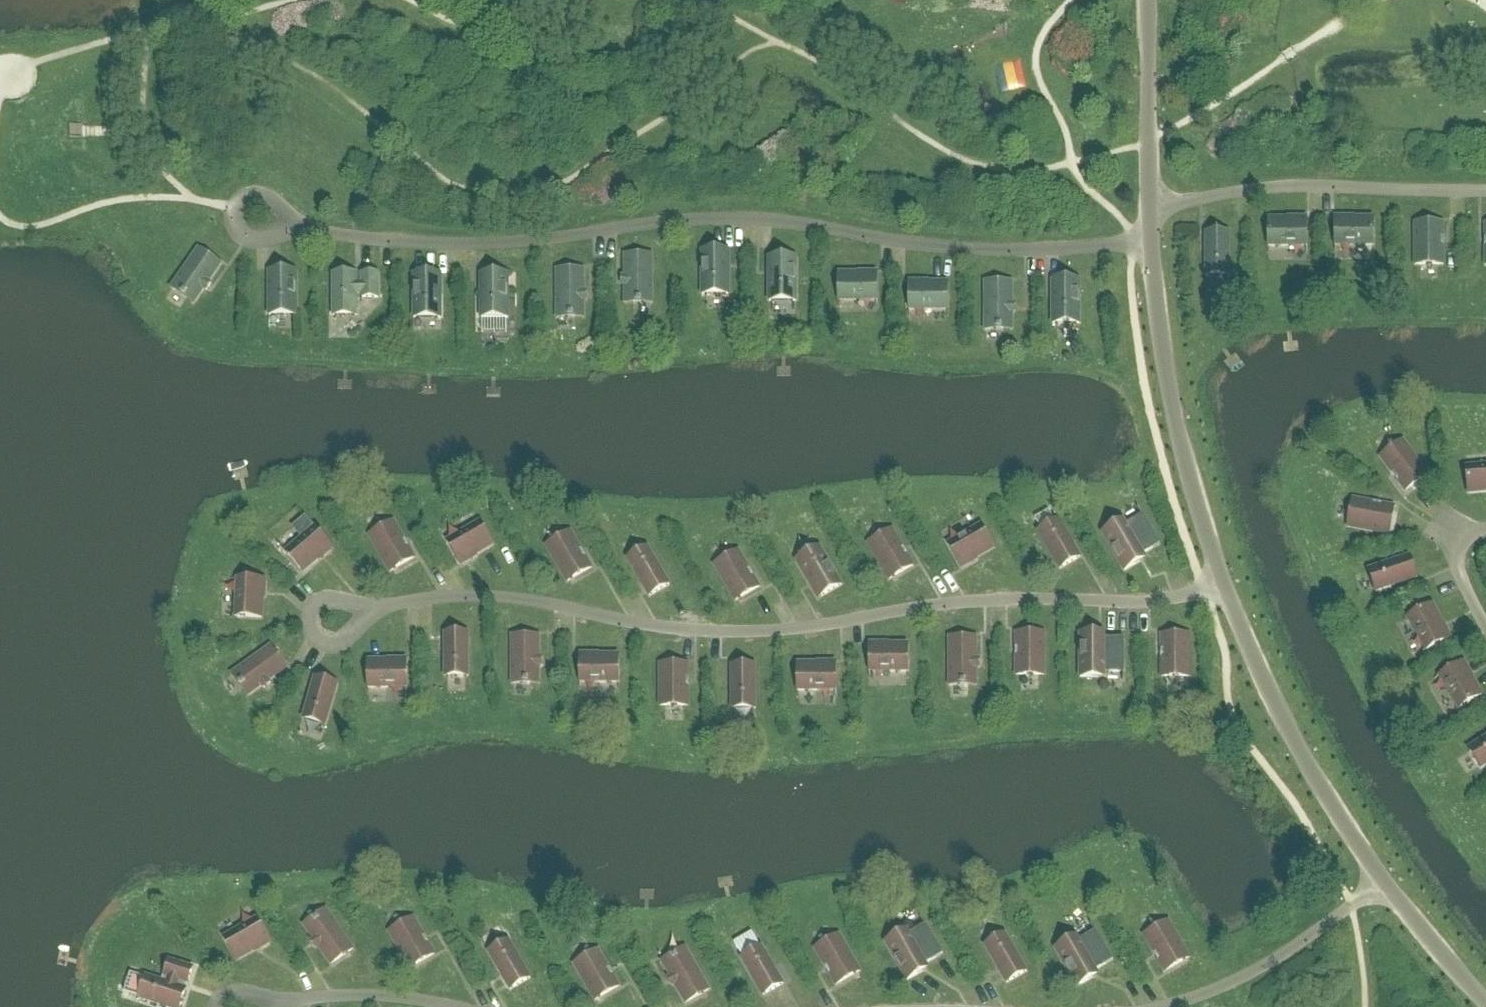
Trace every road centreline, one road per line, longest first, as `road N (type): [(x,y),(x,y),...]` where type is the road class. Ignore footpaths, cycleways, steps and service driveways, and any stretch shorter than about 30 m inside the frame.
road 1 (residential): [(381,609),(510,599),(639,625),(760,633),(981,602),(1167,601),(1223,583)]
road 2 (residential): [(308,228),(368,240),(494,246),(750,221),(968,252),(1133,249)]
road 3 (residential): [(1381,886),(1276,703),(1223,583)]
road 4 (residential): [(1223,583),(1167,376),(1150,253)]
road 5 (residential): [(1151,207),(1283,187),(1485,192)]
road 6 (residential): [(1166,1006),(1234,983),(1381,886)]
road 7 (residential): [(1151,207),(1148,0)]
road 8 (residential): [(289,1001),(374,996),(447,1006)]
road 9 (residential): [(1485,1004),(1381,886)]
road 10 (residential): [(381,609),(343,644),(314,637),(317,607),(362,607)]
road 11 (residential): [(1485,530),(1469,532),(1455,550),(1485,627)]

